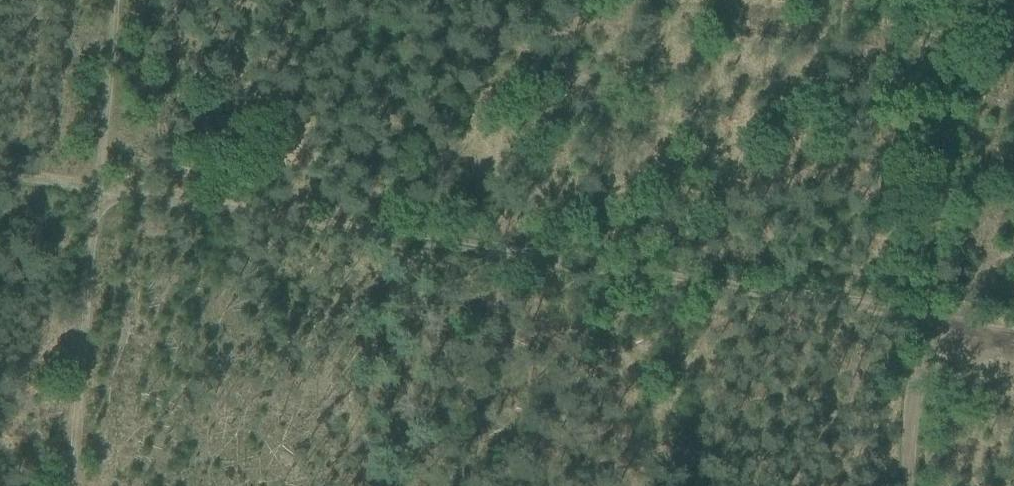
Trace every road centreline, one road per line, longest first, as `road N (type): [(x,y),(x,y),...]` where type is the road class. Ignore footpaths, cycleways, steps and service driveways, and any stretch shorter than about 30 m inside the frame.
road 1 (track): [(928,318),(709,288),(449,239),(99,191)]
road 2 (track): [(957,0),(928,318)]
road 3 (track): [(99,191),(73,485)]
road 4 (track): [(99,191),(114,0)]
road 5 (track): [(917,485),(928,318)]

